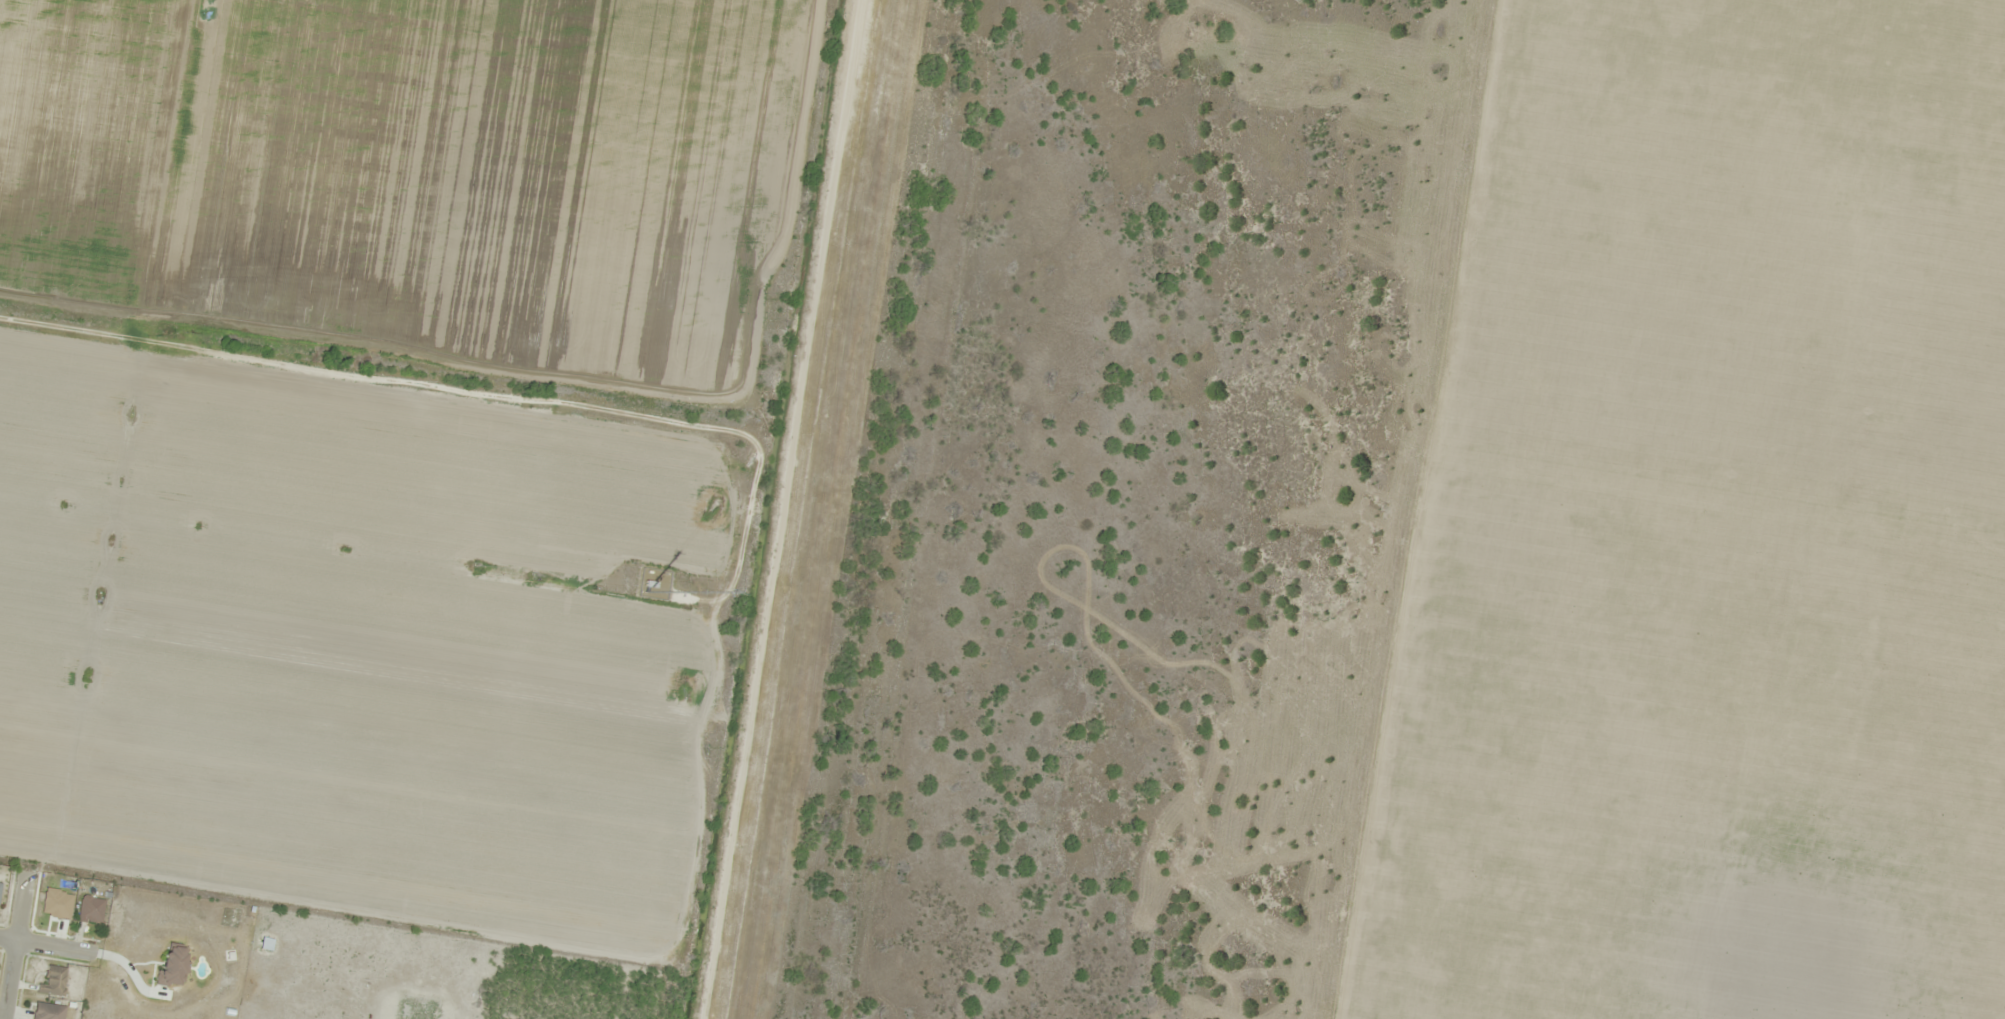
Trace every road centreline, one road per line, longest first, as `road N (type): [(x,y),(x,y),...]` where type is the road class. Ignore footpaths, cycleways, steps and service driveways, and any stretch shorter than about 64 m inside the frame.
road 1 (residential): [(23,872),(3,1018)]

